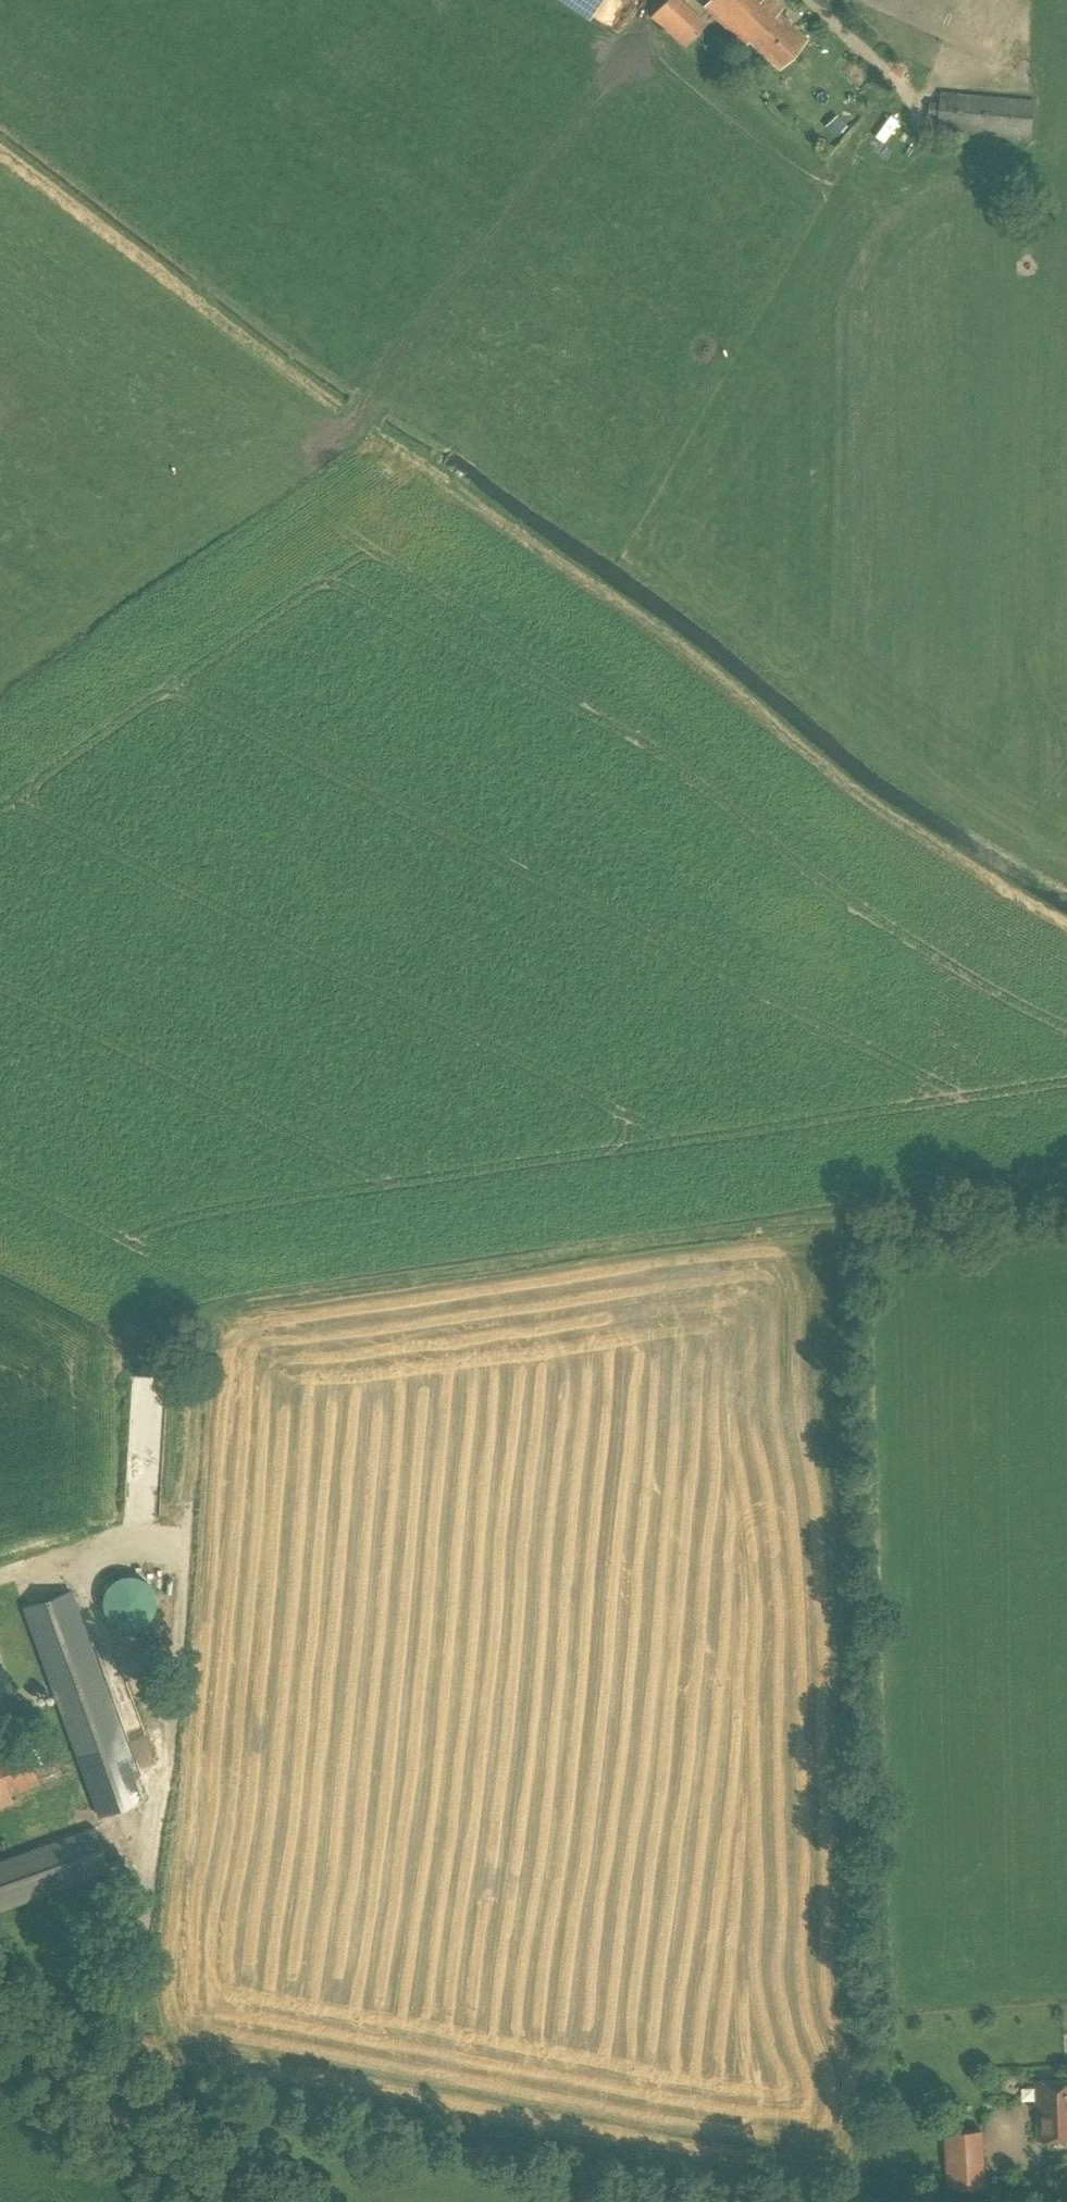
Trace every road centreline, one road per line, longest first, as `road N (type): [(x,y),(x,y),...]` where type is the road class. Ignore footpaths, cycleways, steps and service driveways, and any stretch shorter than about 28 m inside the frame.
road 1 (unclassified): [(237,2201),(0,1999)]

